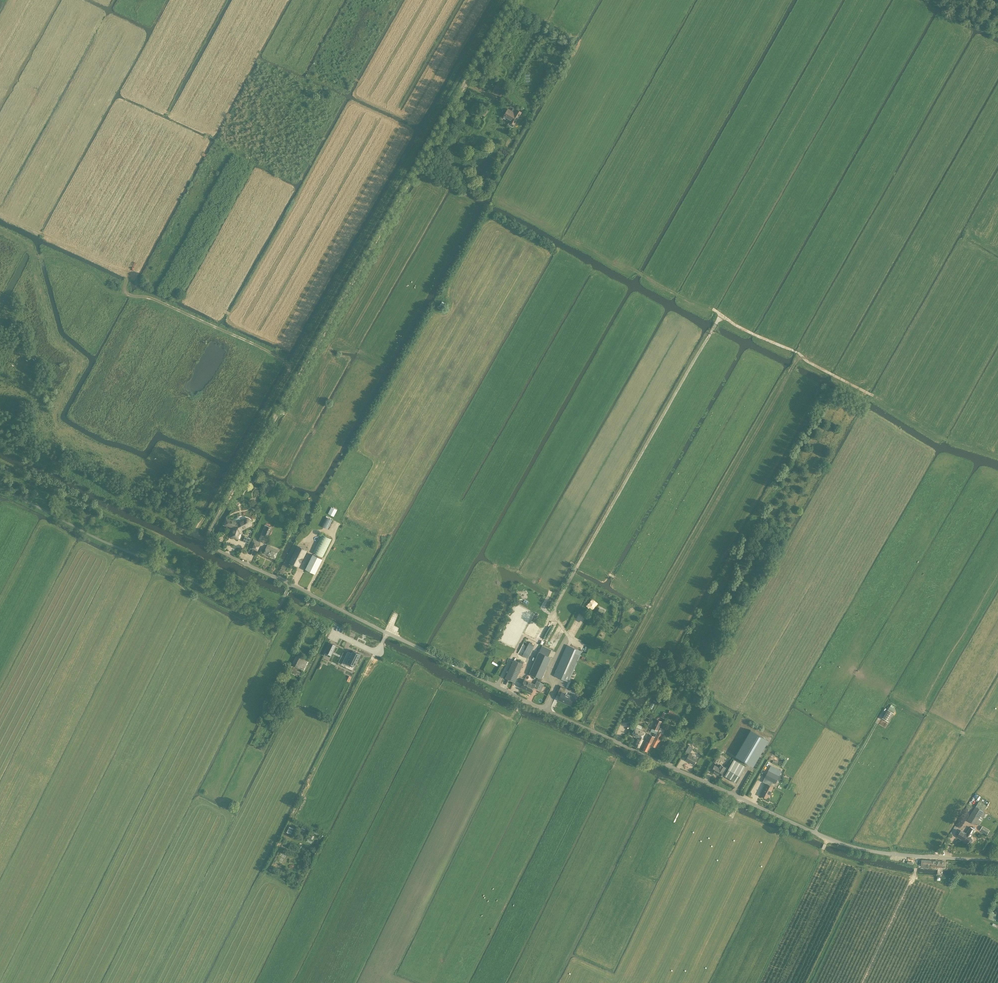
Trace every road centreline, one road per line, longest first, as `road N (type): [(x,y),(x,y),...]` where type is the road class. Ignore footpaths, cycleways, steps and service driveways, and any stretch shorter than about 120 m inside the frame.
road 1 (unclassified): [(997,860),(889,854),(827,838),(291,586)]
road 2 (unclassified): [(291,586),(204,541),(465,84)]
road 3 (track): [(544,710),(556,682),(547,678),(568,636),(553,613),(721,315)]
road 4 (track): [(290,368),(500,0)]
road 5 (track): [(284,601),(0,461)]
road 6 (track): [(522,699),(386,982)]
road 7 (track): [(873,395),(633,270)]
road 8 (track): [(290,368),(125,292),(128,279)]
road 9 (track): [(289,823),(377,654)]
road 10 (track): [(203,521),(290,368)]

